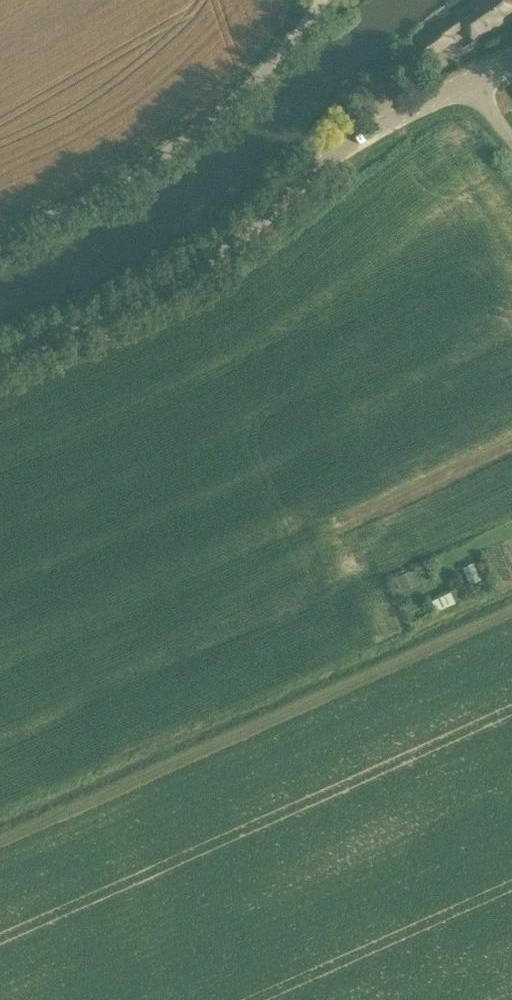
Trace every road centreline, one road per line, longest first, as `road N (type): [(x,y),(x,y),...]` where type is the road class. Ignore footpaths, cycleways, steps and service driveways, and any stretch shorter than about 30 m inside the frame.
road 1 (tertiary): [(0,361),(174,285),(381,123),(464,86)]
road 2 (unclassified): [(0,237),(96,195),(213,117),(258,80),(322,0)]

